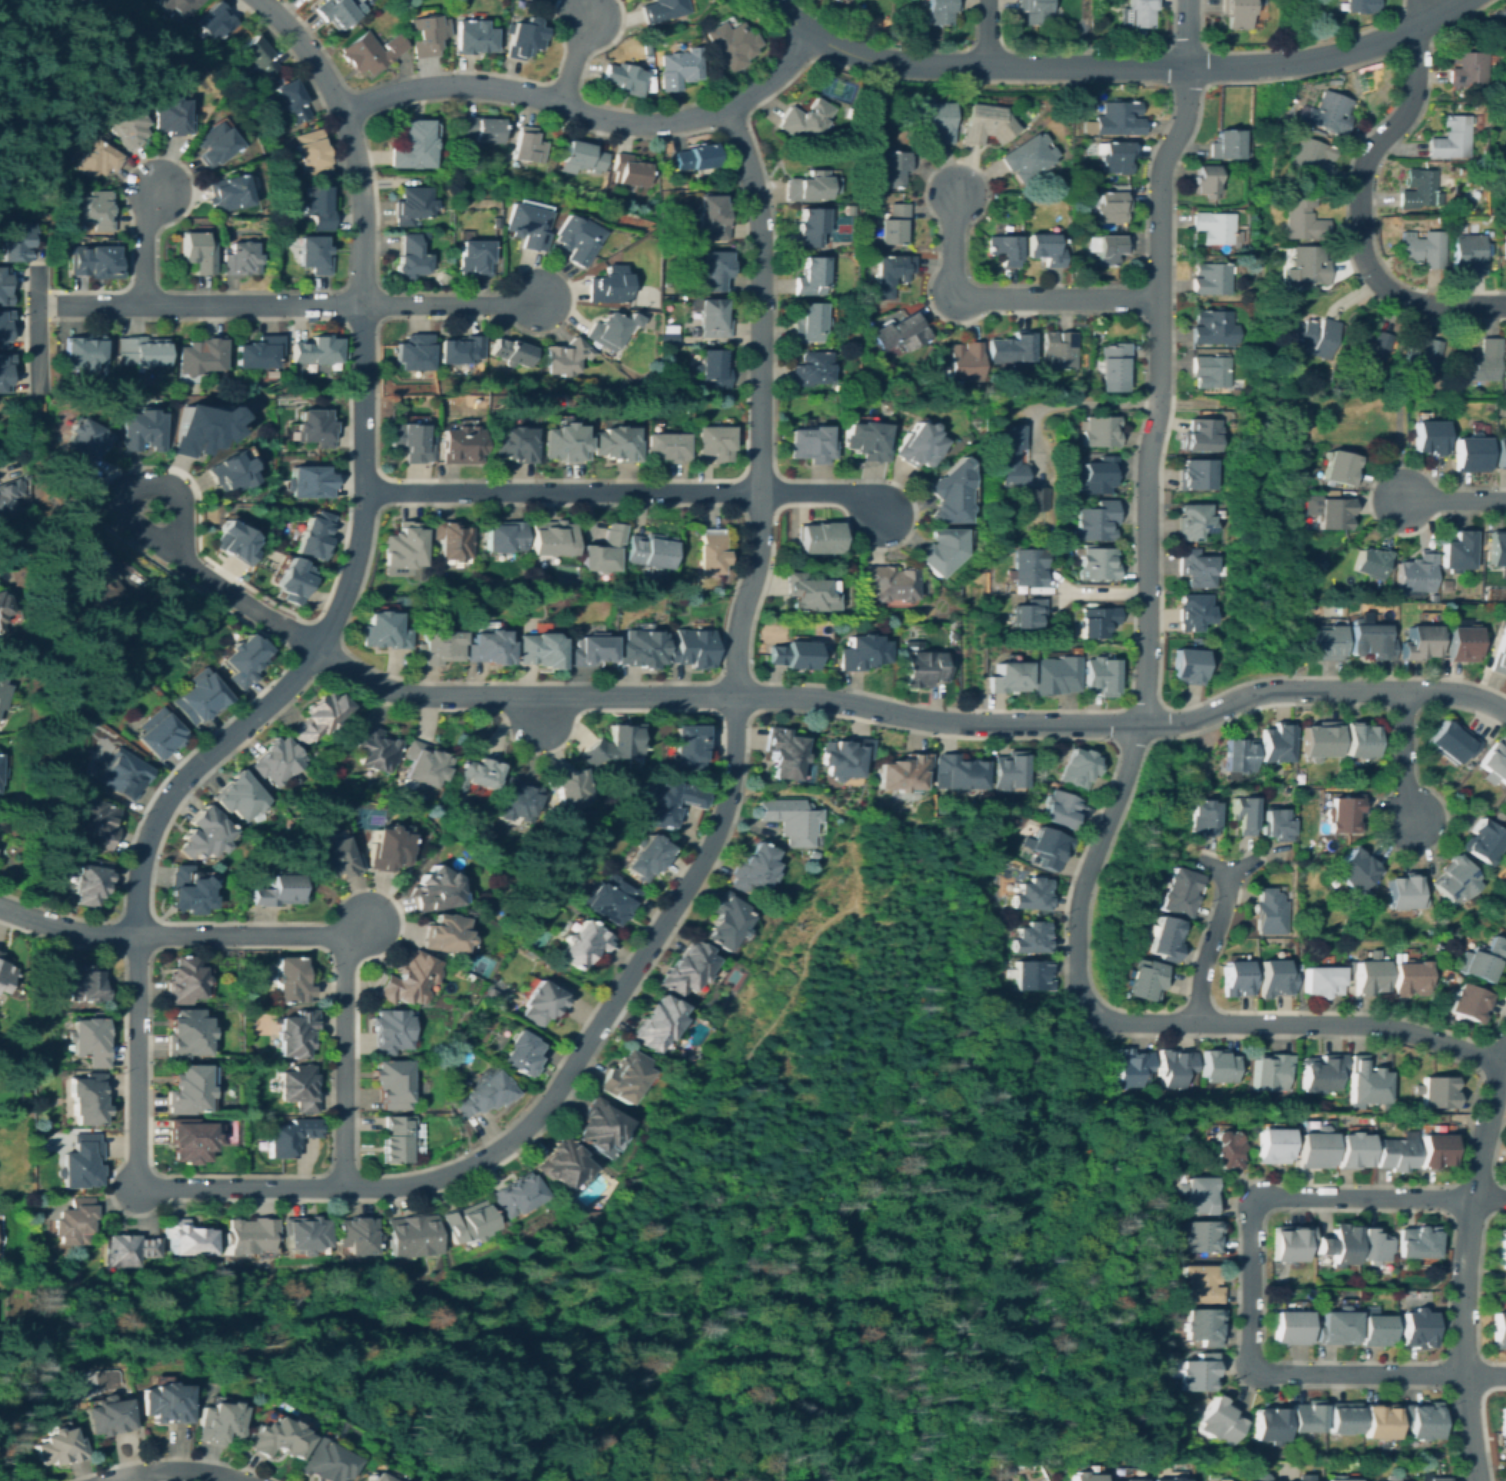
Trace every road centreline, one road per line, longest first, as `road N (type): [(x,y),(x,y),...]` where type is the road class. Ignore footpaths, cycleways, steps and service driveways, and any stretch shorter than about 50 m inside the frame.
road 1 (residential): [(166,549),(365,680),(424,697),(808,698),(964,725),(1176,724),(1279,691),(1462,694),(1505,712)]
road 2 (residential): [(1199,1022),(1101,1021),(1078,988),(1078,903),(1143,705),(1145,477),(1157,402),(1162,173),(1188,113),(1188,0)]
road 3 (residential): [(260,0),(308,51),(356,154),(364,305),(357,554),(347,594),(299,673),(181,780),(154,822),(138,872),(136,936)]
road 4 (residential): [(143,1179),(167,1187),(402,1186),(450,1176),(495,1154),(534,1121),(705,855),(731,786),(732,698)]
road 5 (tertiary): [(767,0),(809,36),(877,61),(1165,67),(1305,60),(1377,40),(1461,0)]
road 6 (residential): [(724,110),(764,226),(756,565),(735,627),(732,698)]
road 7 (residential): [(1466,1375),(1274,1375),(1256,1368),(1251,1208),(1272,1196),(1473,1199)]
road 8 (residential): [(364,493),(851,494),(879,517)]
road 9 (residential): [(542,300),(35,306)]
road 10 (residential): [(343,113),(399,93),(492,86),(605,120),(689,119),(724,110),(768,82),(809,36)]
road 11 (residential): [(1417,0),(1415,97),(1364,169),(1363,257),(1403,301),(1505,306)]
road 12 (tertiary): [(1477,1480),(1465,1264),(1481,1148),(1505,1051)]
road 13 (residential): [(0,907),(78,933),(323,936),(340,944)]
road 14 (residential): [(1501,1063),(1385,1027),(1199,1022)]
road 15 (residential): [(366,924),(340,944),(347,959),(345,1188)]
road 16 (residential): [(136,936),(143,1179),(134,1189)]
road 17 (residential): [(166,549),(179,523),(174,489),(117,490),(116,511),(166,549)]
road 18 (residential): [(1160,299),(959,294)]
road 19 (residential): [(1261,858),(1230,884),(1203,966),(1199,1022)]
road 20 (residential): [(1404,692),(1404,787),(1413,824)]
road 21 (residential): [(107,1480),(176,1468),(236,1480)]
road 22 (residential): [(1157,402),(1030,404)]
road 23 (residential): [(144,305),(147,213),(160,187)]

